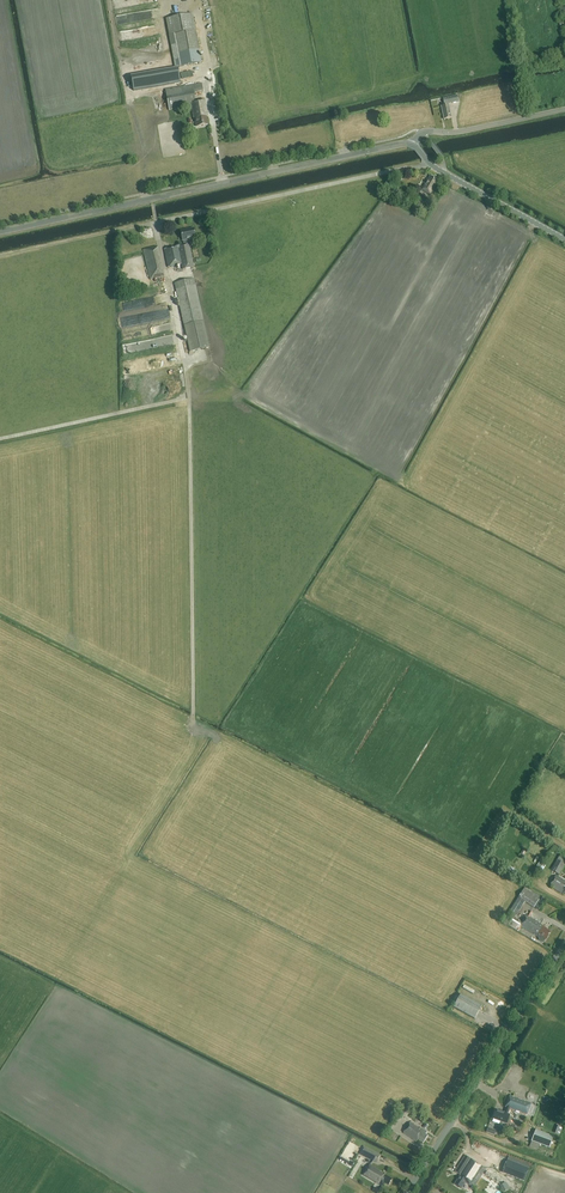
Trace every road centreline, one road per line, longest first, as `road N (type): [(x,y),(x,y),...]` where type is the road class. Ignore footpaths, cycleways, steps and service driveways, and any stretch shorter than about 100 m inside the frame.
road 1 (tertiary): [(0,231),(413,144)]
road 2 (unclassified): [(407,1192),(564,944)]
road 3 (tertiary): [(564,239),(434,167),(415,146)]
road 4 (track): [(155,223),(0,256)]
road 5 (tertiary): [(564,110),(423,132),(413,144)]

